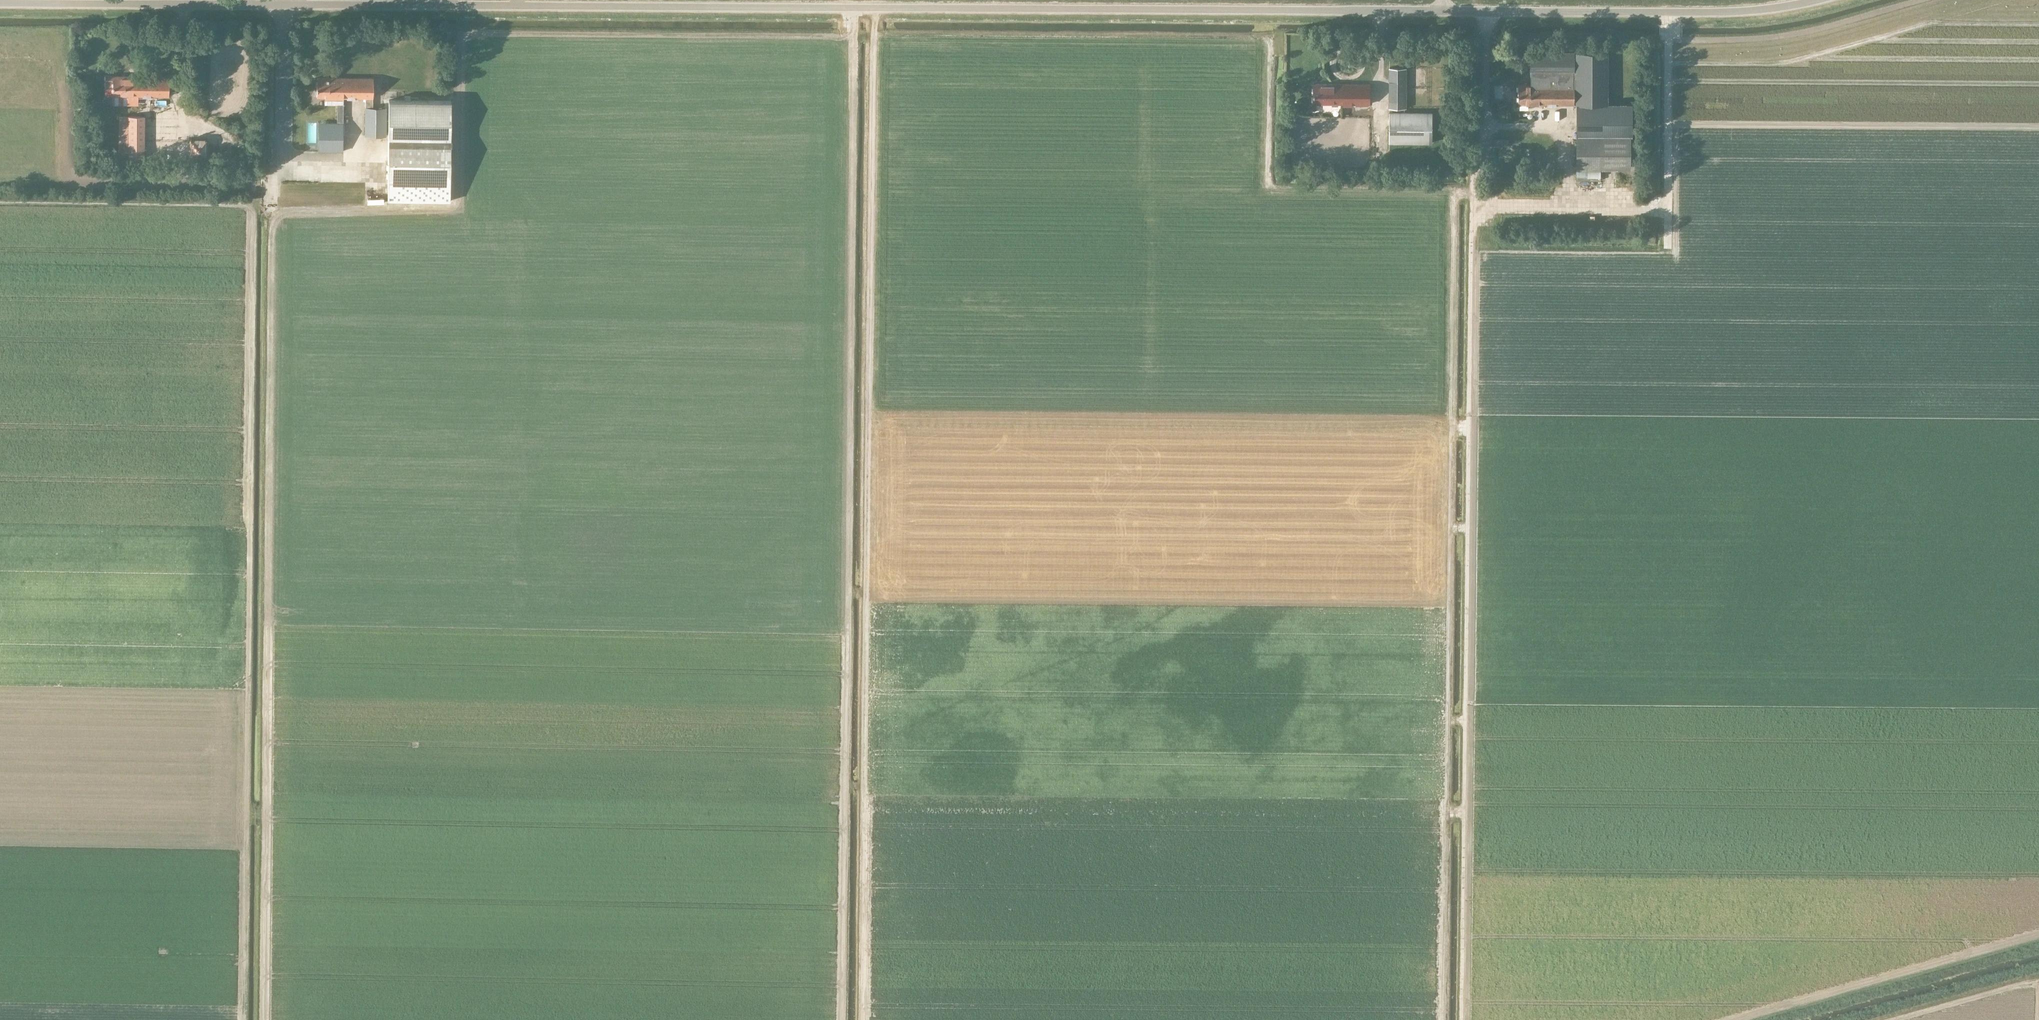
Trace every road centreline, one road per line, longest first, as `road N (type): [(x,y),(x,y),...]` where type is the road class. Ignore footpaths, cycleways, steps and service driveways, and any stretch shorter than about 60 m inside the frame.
road 1 (unclassified): [(1815,0),(1714,12),(0,3)]

